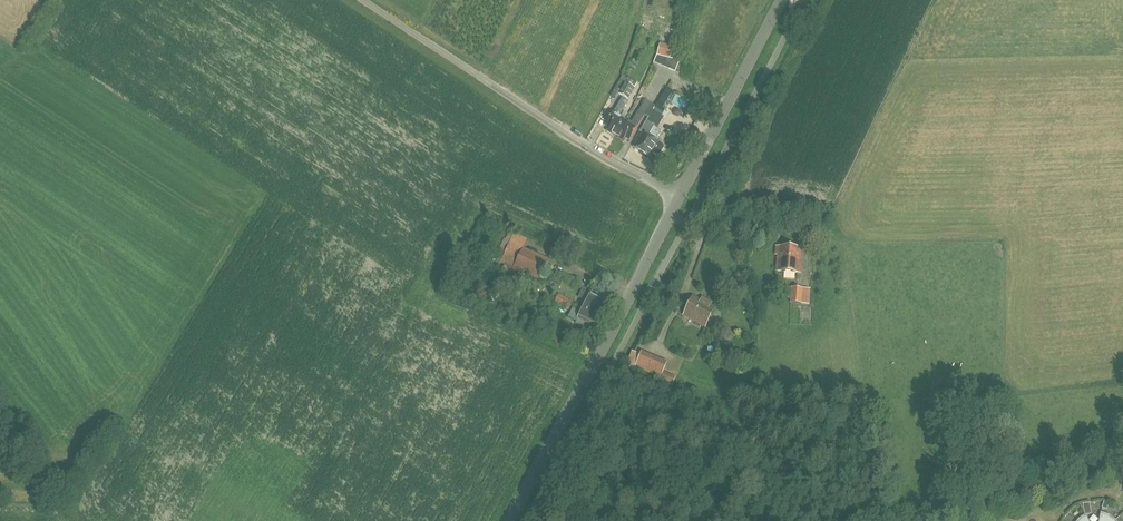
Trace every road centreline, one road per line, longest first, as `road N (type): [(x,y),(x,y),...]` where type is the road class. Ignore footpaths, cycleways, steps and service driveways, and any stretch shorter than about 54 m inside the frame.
road 1 (unclassified): [(680,197),(584,147),(356,0)]
road 2 (unclassified): [(509,520),(680,197)]
road 3 (unclassified): [(680,197),(784,0)]

